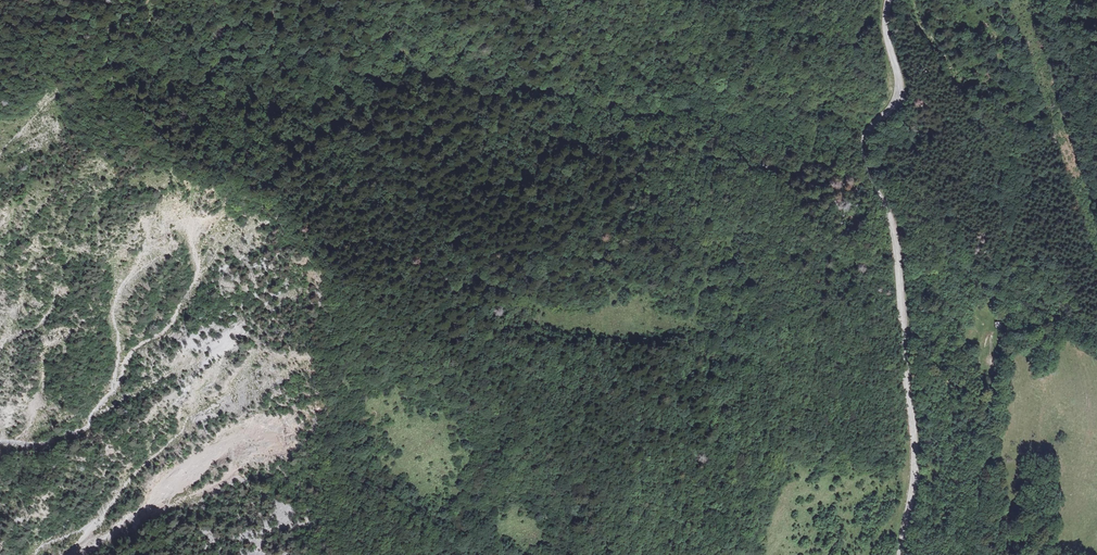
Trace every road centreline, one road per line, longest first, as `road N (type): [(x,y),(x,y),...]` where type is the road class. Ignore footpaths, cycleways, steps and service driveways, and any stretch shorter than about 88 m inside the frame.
road 1 (tertiary): [(899,554),(914,462),(898,264),(885,204),(865,160),(867,137),(898,88),(887,0)]

